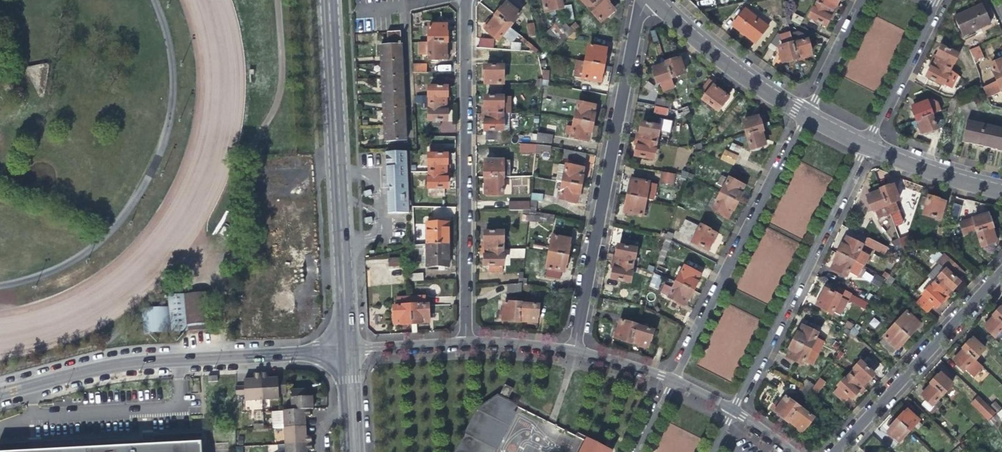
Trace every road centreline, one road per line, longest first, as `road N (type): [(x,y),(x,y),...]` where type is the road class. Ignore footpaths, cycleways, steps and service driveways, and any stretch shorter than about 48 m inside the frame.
road 1 (residential): [(574,352),(638,14),(647,0)]
road 2 (tertiary): [(0,391),(177,356),(348,351)]
road 3 (secondary): [(348,351),(330,0)]
road 4 (residential): [(466,345),(462,0)]
road 5 (residential): [(806,112),(670,383)]
road 6 (residential): [(733,414),(869,145)]
road 7 (residential): [(1001,271),(837,451)]
road 8 (residential): [(655,0),(749,79),(806,112)]
road 9 (residential): [(869,145),(939,0)]
road 10 (residential): [(869,145),(1001,188)]
road 11 (residential): [(862,0),(806,112)]

